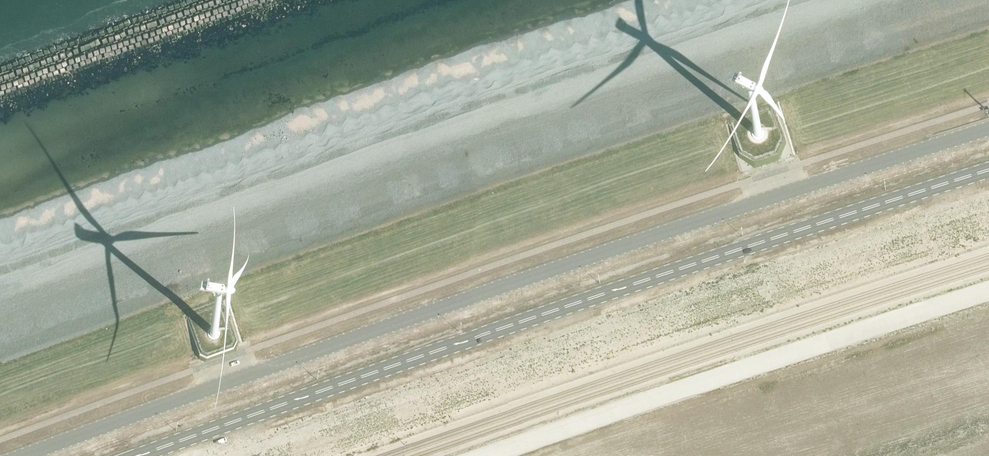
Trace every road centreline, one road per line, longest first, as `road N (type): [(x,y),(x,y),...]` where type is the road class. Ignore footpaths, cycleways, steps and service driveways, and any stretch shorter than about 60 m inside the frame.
road 1 (unclassified): [(988,133),(472,301),(32,455)]
road 2 (secondary): [(988,174),(149,455)]
road 3 (unclassified): [(608,455),(988,332)]

